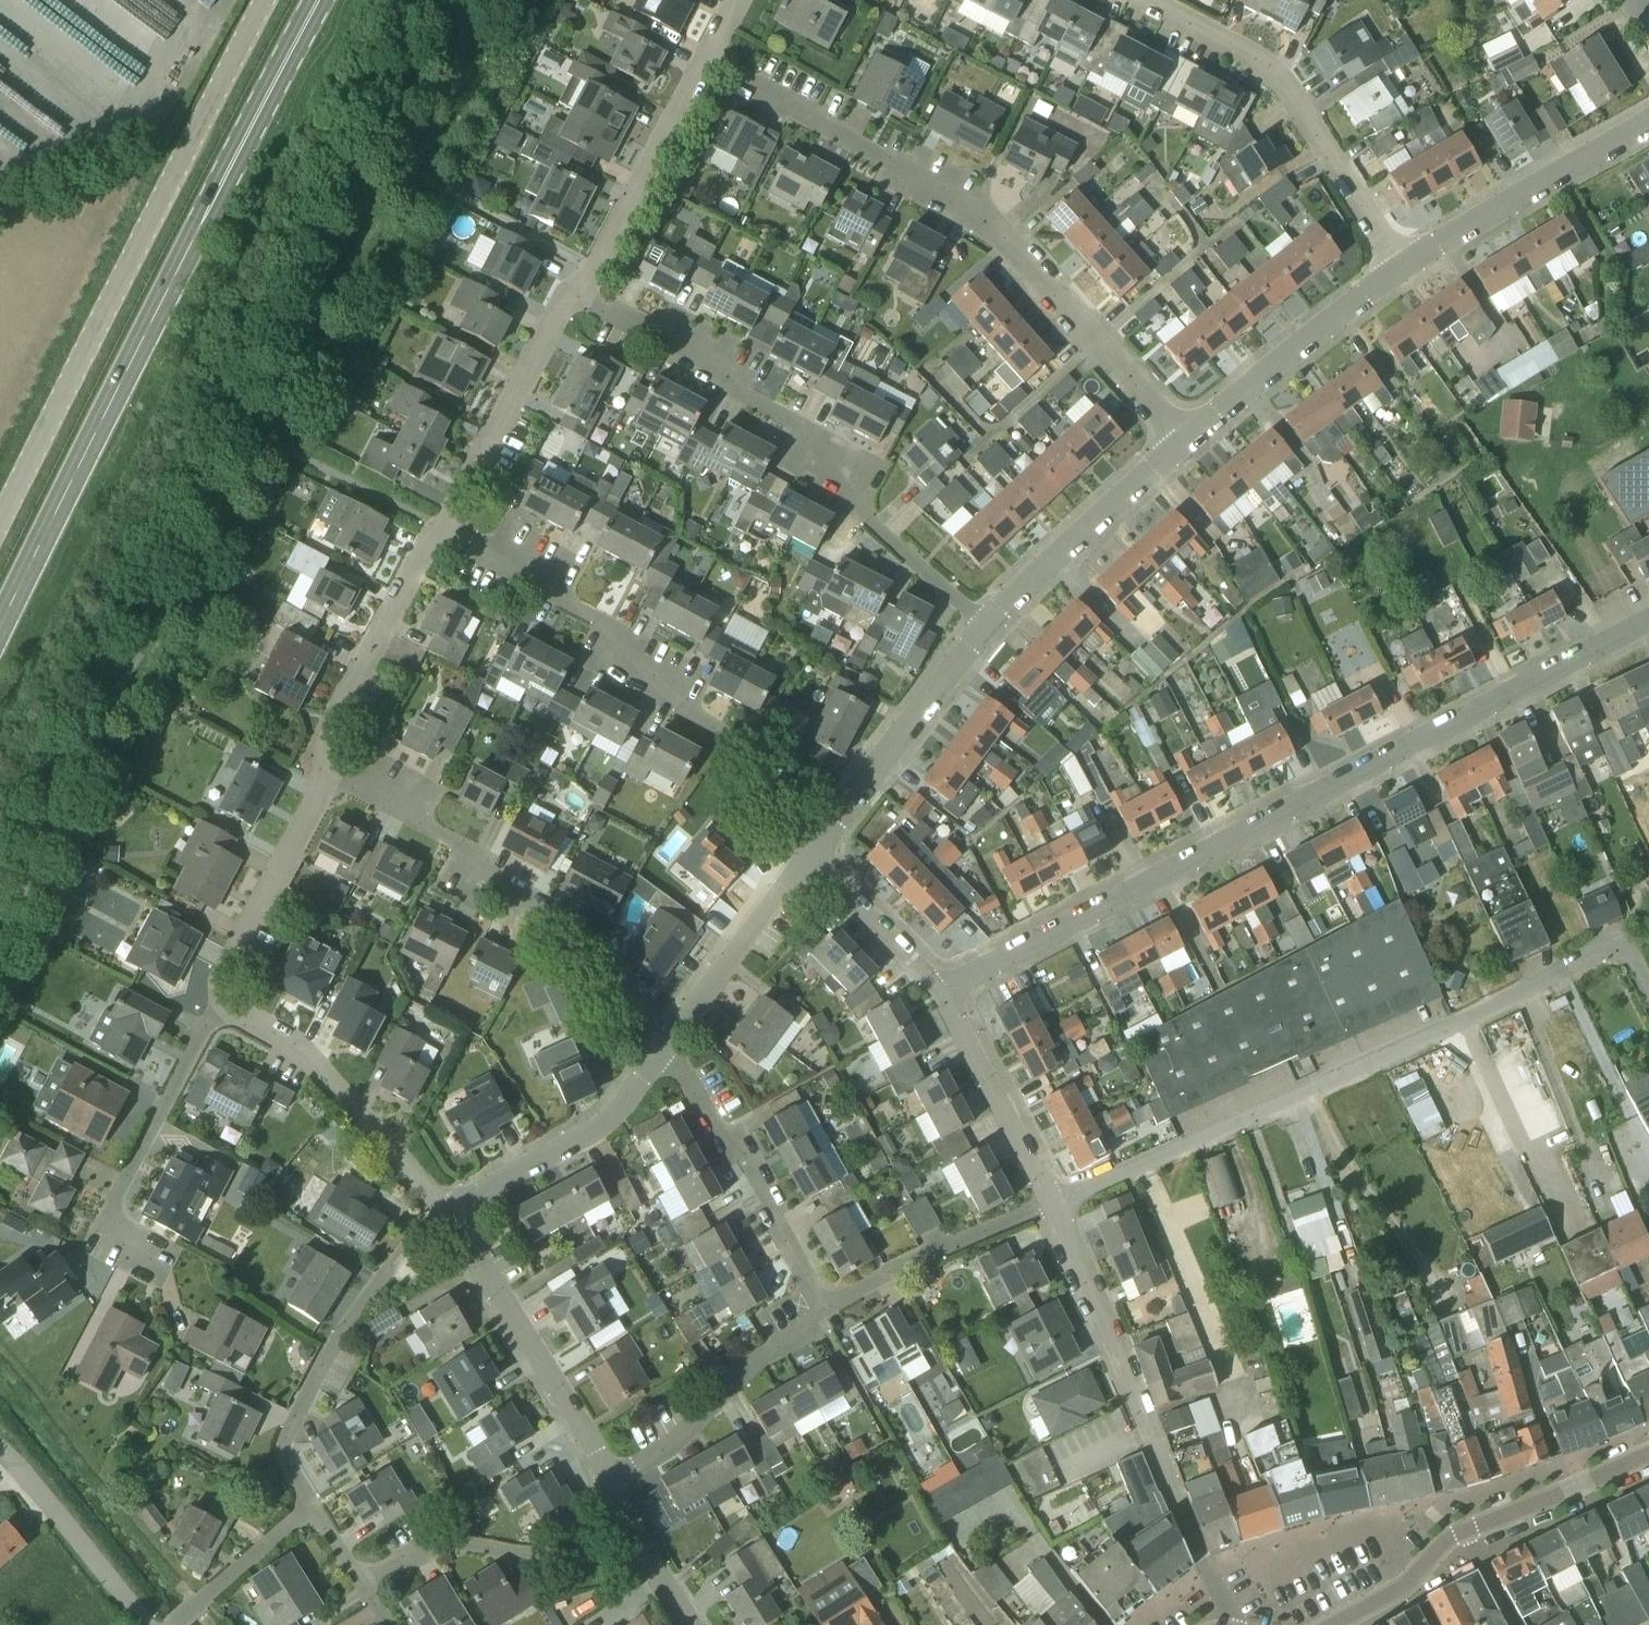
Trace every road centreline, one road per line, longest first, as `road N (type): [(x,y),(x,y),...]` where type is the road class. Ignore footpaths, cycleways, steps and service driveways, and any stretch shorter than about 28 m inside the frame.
road 1 (residential): [(937,993),(1648,616)]
road 2 (primary): [(0,614),(311,0)]
road 3 (residential): [(1177,439),(994,233),(921,184),(697,63)]
road 4 (unclassified): [(0,518),(263,0)]
road 5 (residential): [(1048,1200),(1569,962)]
road 6 (residential): [(984,621),(819,479),(776,411),(572,290)]
road 7 (residential): [(805,845),(726,736),(622,664),(572,587),(548,568),(436,524)]
road 8 (residential): [(1233,1624),(1048,1200)]
road 9 (residential): [(666,1051),(565,946),(486,888),(446,830),(319,779)]
road 10 (residential): [(1402,267),(1275,75),(1250,53),(1145,0)]
road 11 (residential): [(445,1216),(358,1306),(286,1438),(284,1457),(313,1509)]
road 12 (residential): [(608,1485),(445,1216)]
road 13 (residential): [(445,1216),(292,1042),(220,1006)]
road 14 (residential): [(822,1307),(710,1100),(666,1051)]
road 15 (residential): [(152,1249),(108,1223),(220,1006)]
road 16 (residential): [(1402,267),(1648,114)]
road 17 (residential): [(805,845),(984,621)]
road 18 (residential): [(1177,439),(1402,267)]
road 19 (residential): [(359,1580),(426,1547),(510,1553),(548,1545),(608,1485)]
road 20 (residential): [(319,779),(325,739),(436,524)]
road 21 (residential): [(445,1216),(609,1122),(666,1051)]
road 22 (residential): [(608,1485),(822,1307)]
road 23 (residential): [(436,524),(572,290)]
road 24 (residential): [(984,621),(1177,439)]
road 25 (residential): [(572,290),(697,63)]
road 26 (residential): [(822,1307),(1048,1200)]
road 27 (residential): [(220,1006),(227,972),(319,779)]
road 28 (residential): [(666,1051),(805,845)]
road 29 (residential): [(1048,1200),(937,993)]
road 30 (residential): [(138,1624),(0,1456)]
road 31 (tertiary): [(1464,1532),(1648,1456)]
road 32 (residential): [(937,993),(805,845)]
road 33 (residential): [(176,1624),(313,1509)]
road 34 (residential): [(694,1624),(608,1485)]
road 35 (tertiary): [(1333,1624),(1464,1532)]

